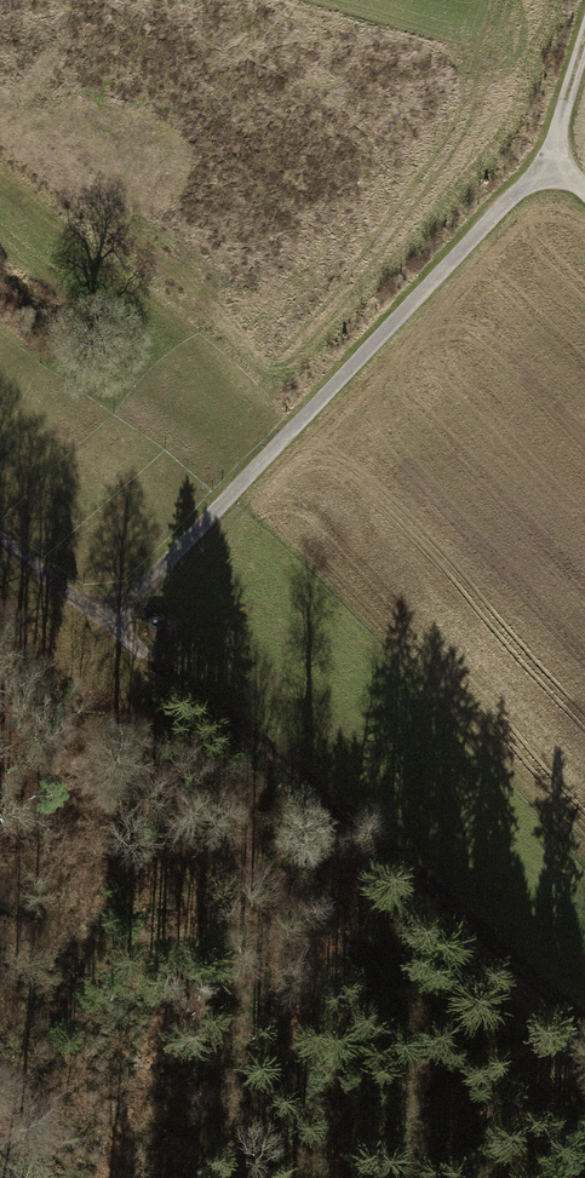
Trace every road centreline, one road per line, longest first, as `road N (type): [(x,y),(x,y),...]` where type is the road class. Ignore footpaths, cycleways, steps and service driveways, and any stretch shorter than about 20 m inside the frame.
road 1 (track): [(0,539),(114,628),(551,167)]
road 2 (track): [(114,628),(584,1040)]

